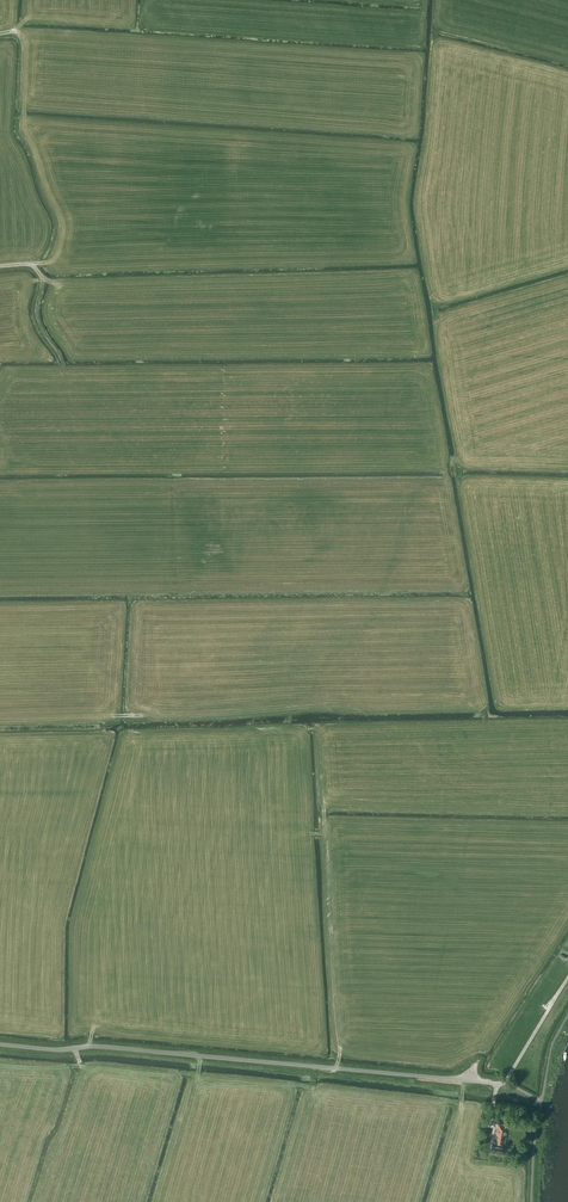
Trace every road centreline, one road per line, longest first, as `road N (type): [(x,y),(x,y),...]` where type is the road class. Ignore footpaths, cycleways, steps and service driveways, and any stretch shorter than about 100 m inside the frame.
road 1 (unclassified): [(507,1078),(0,1044)]

